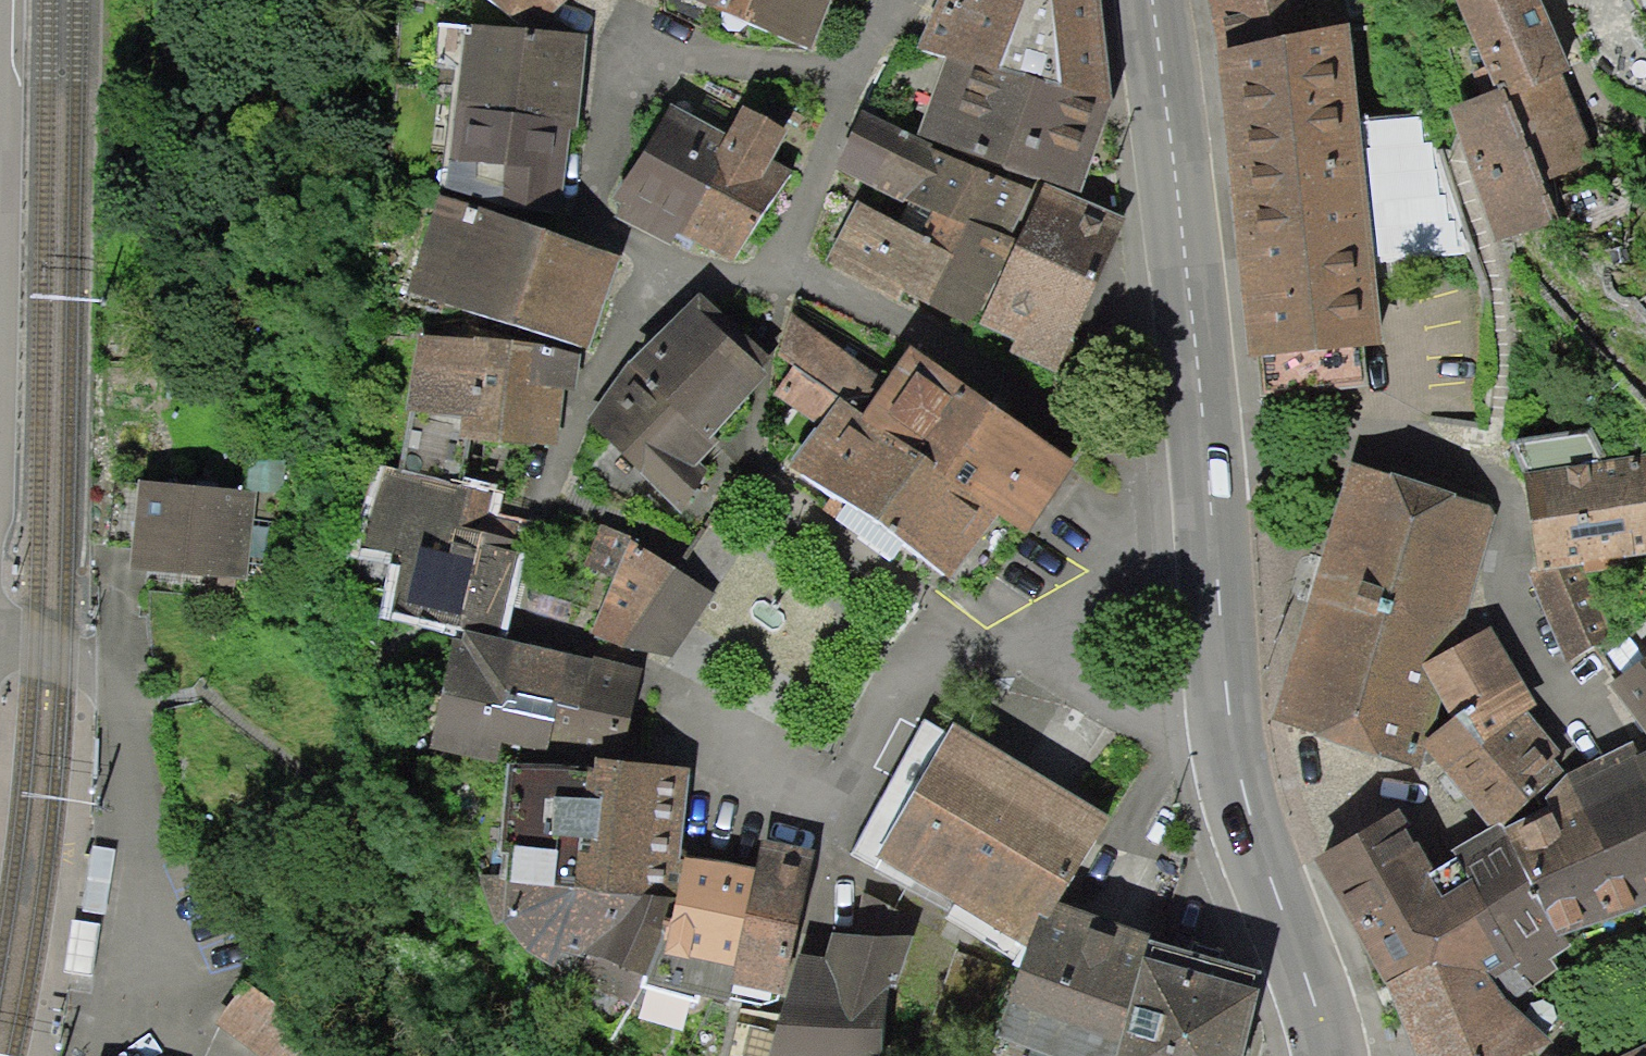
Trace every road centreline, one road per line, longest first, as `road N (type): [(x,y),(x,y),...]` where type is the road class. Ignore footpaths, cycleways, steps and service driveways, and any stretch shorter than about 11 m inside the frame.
road 1 (residential): [(941,626),(836,797),(705,747),(700,701),(624,652),(517,617),(547,486),(641,256)]
road 2 (secondary): [(1328,1055),(1232,762),(1205,458)]
road 3 (residential): [(0,629),(87,664),(109,680),(119,700),(166,1055)]
road 4 (secondary): [(1205,458),(1151,0)]
road 5 (residential): [(641,256),(591,223),(602,156),(666,50),(852,75)]
road 6 (residential): [(769,282),(760,463),(776,502),(941,626)]
road 7 (residential): [(769,282),(857,296),(1137,453)]
road 8 (residential): [(941,626),(999,656),(1097,564),(1137,453)]
road 9 (residential): [(852,75),(769,282)]
road 10 (residential): [(641,256),(769,282)]

